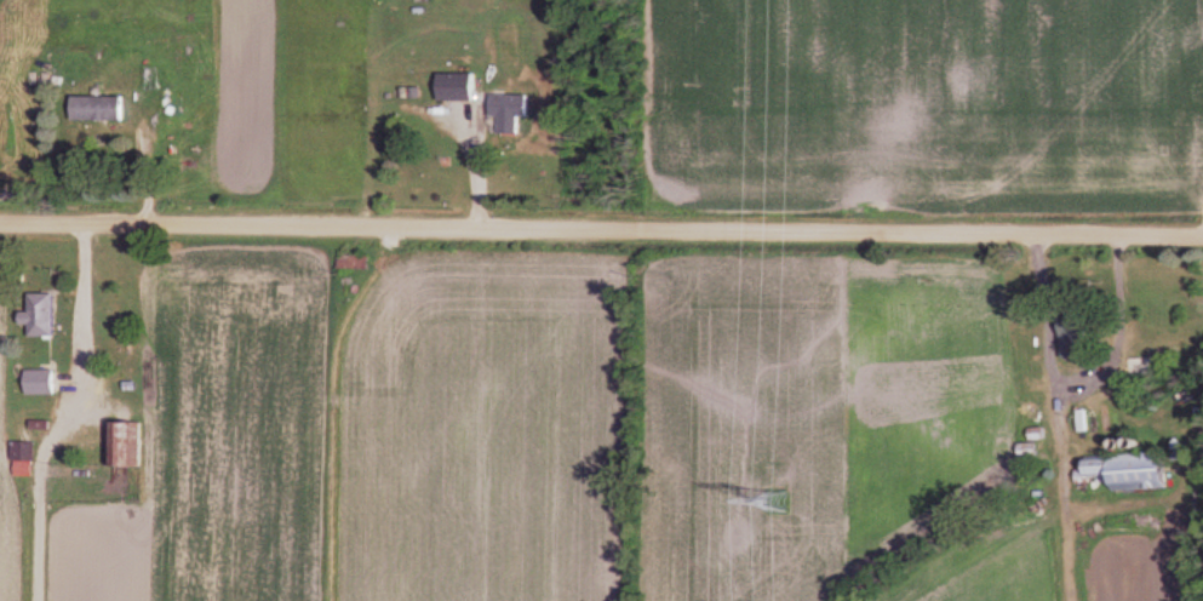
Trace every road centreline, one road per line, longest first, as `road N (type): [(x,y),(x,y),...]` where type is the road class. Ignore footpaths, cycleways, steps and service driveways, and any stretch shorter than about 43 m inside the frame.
road 1 (residential): [(0,228),(1202,242)]

